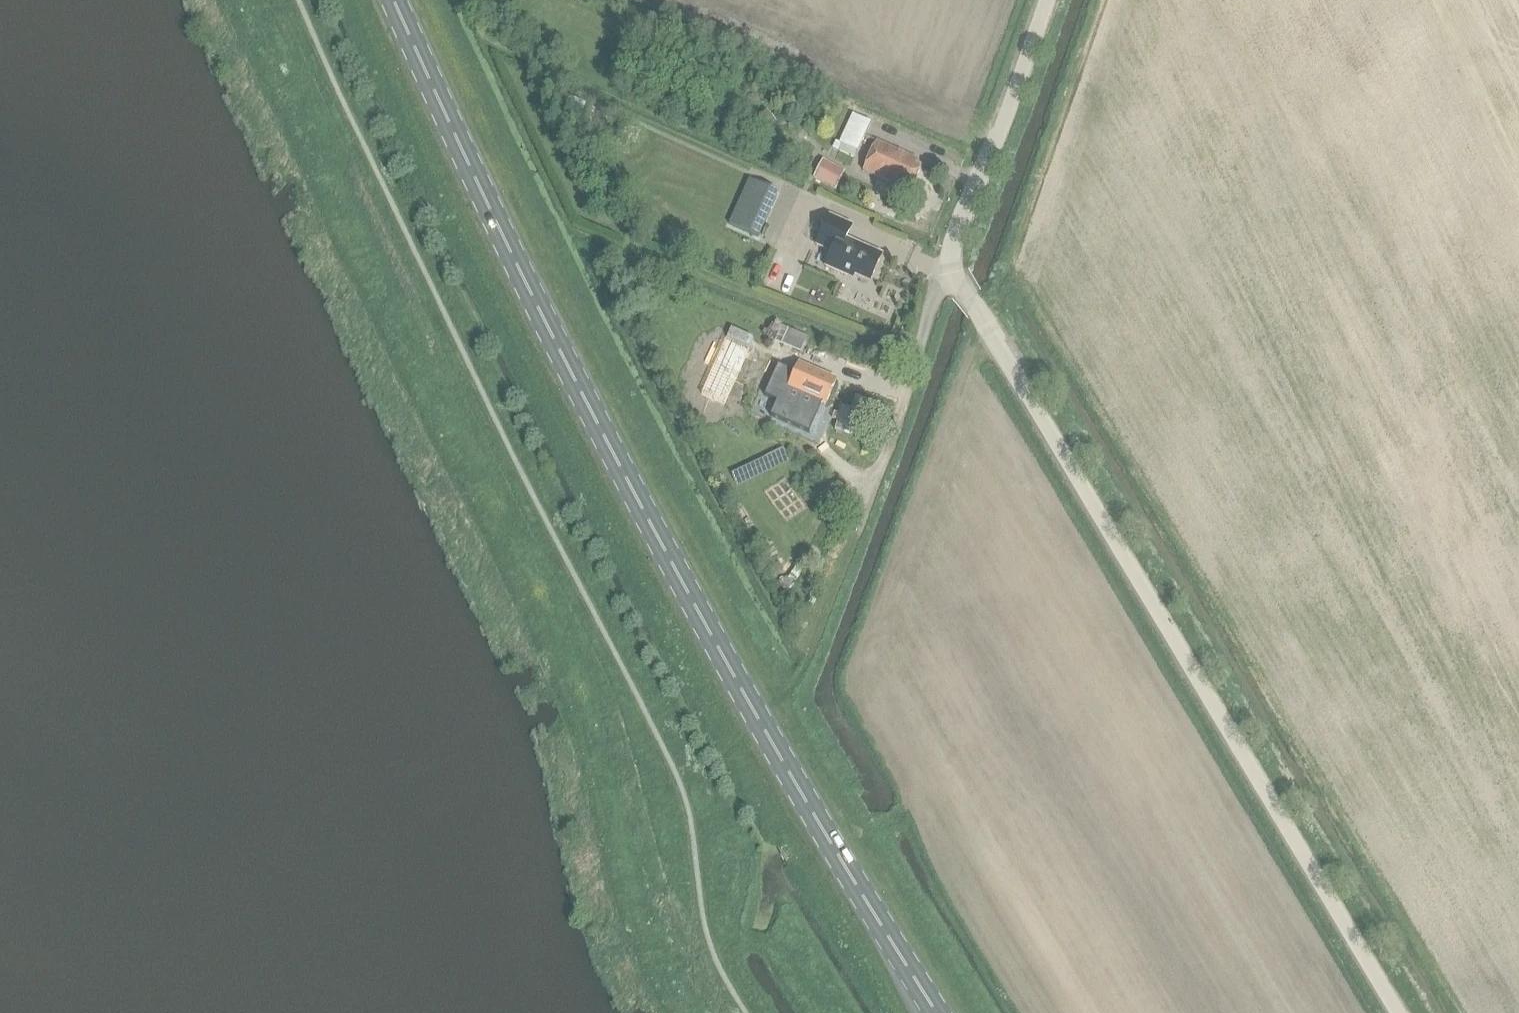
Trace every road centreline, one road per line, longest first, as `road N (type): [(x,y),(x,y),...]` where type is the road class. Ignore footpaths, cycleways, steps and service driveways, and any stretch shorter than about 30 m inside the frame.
road 1 (unclassified): [(1396,1012),(952,272),(951,238),(1048,0)]
road 2 (primary): [(936,1012),(732,674),(552,337),(393,0)]

